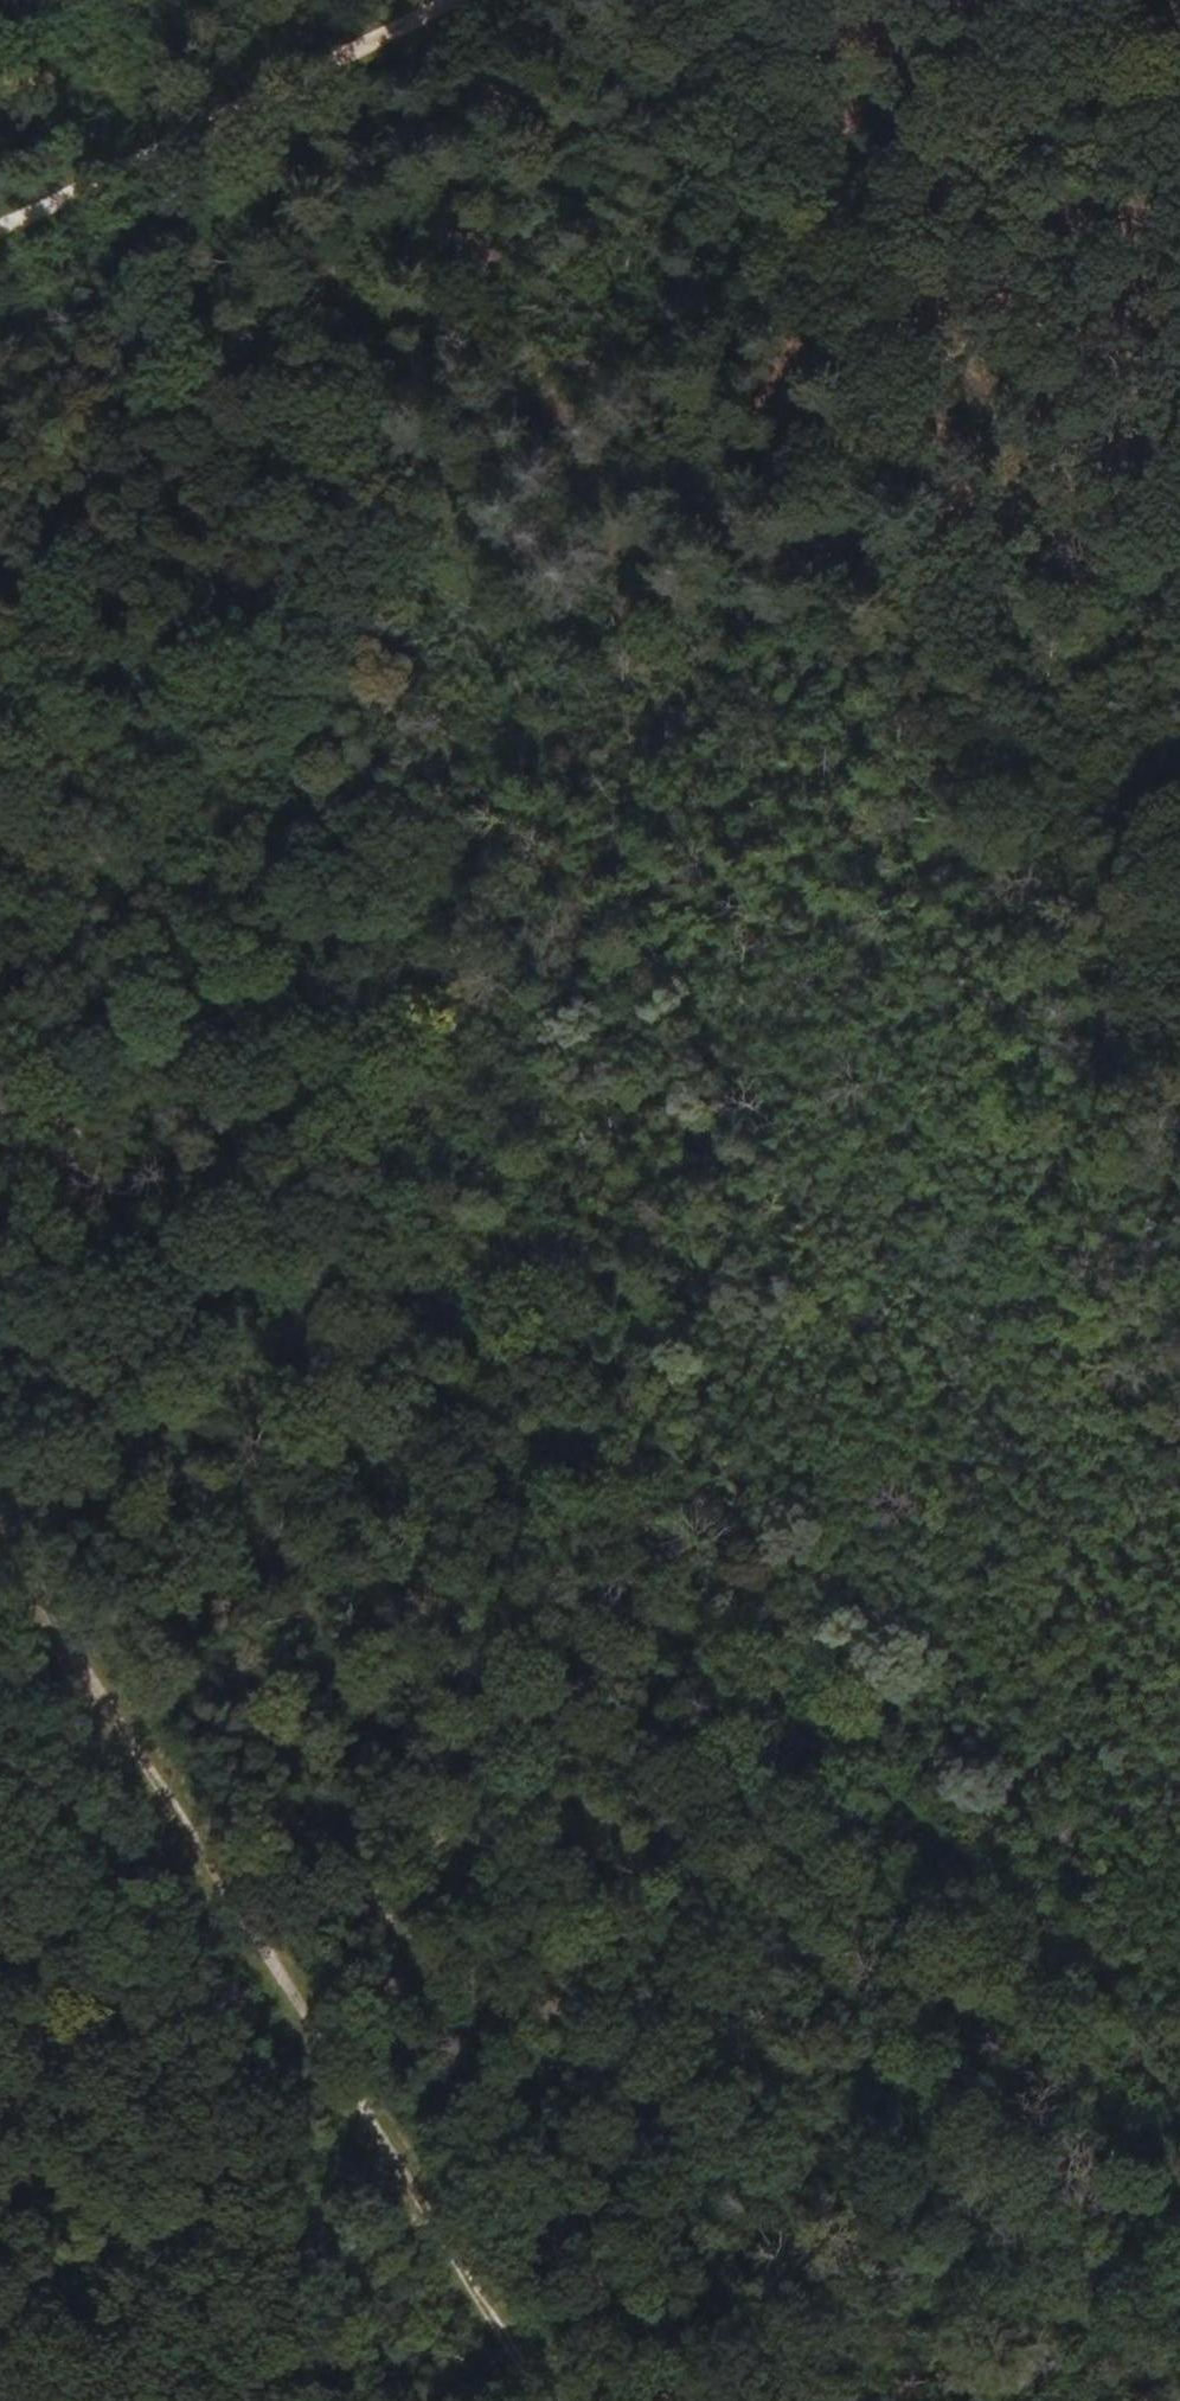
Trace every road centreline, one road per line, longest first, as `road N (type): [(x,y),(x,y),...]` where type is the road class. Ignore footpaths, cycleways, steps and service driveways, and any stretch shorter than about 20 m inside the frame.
road 1 (track): [(534,2400),(0,1547)]
road 2 (track): [(450,0),(0,224)]

